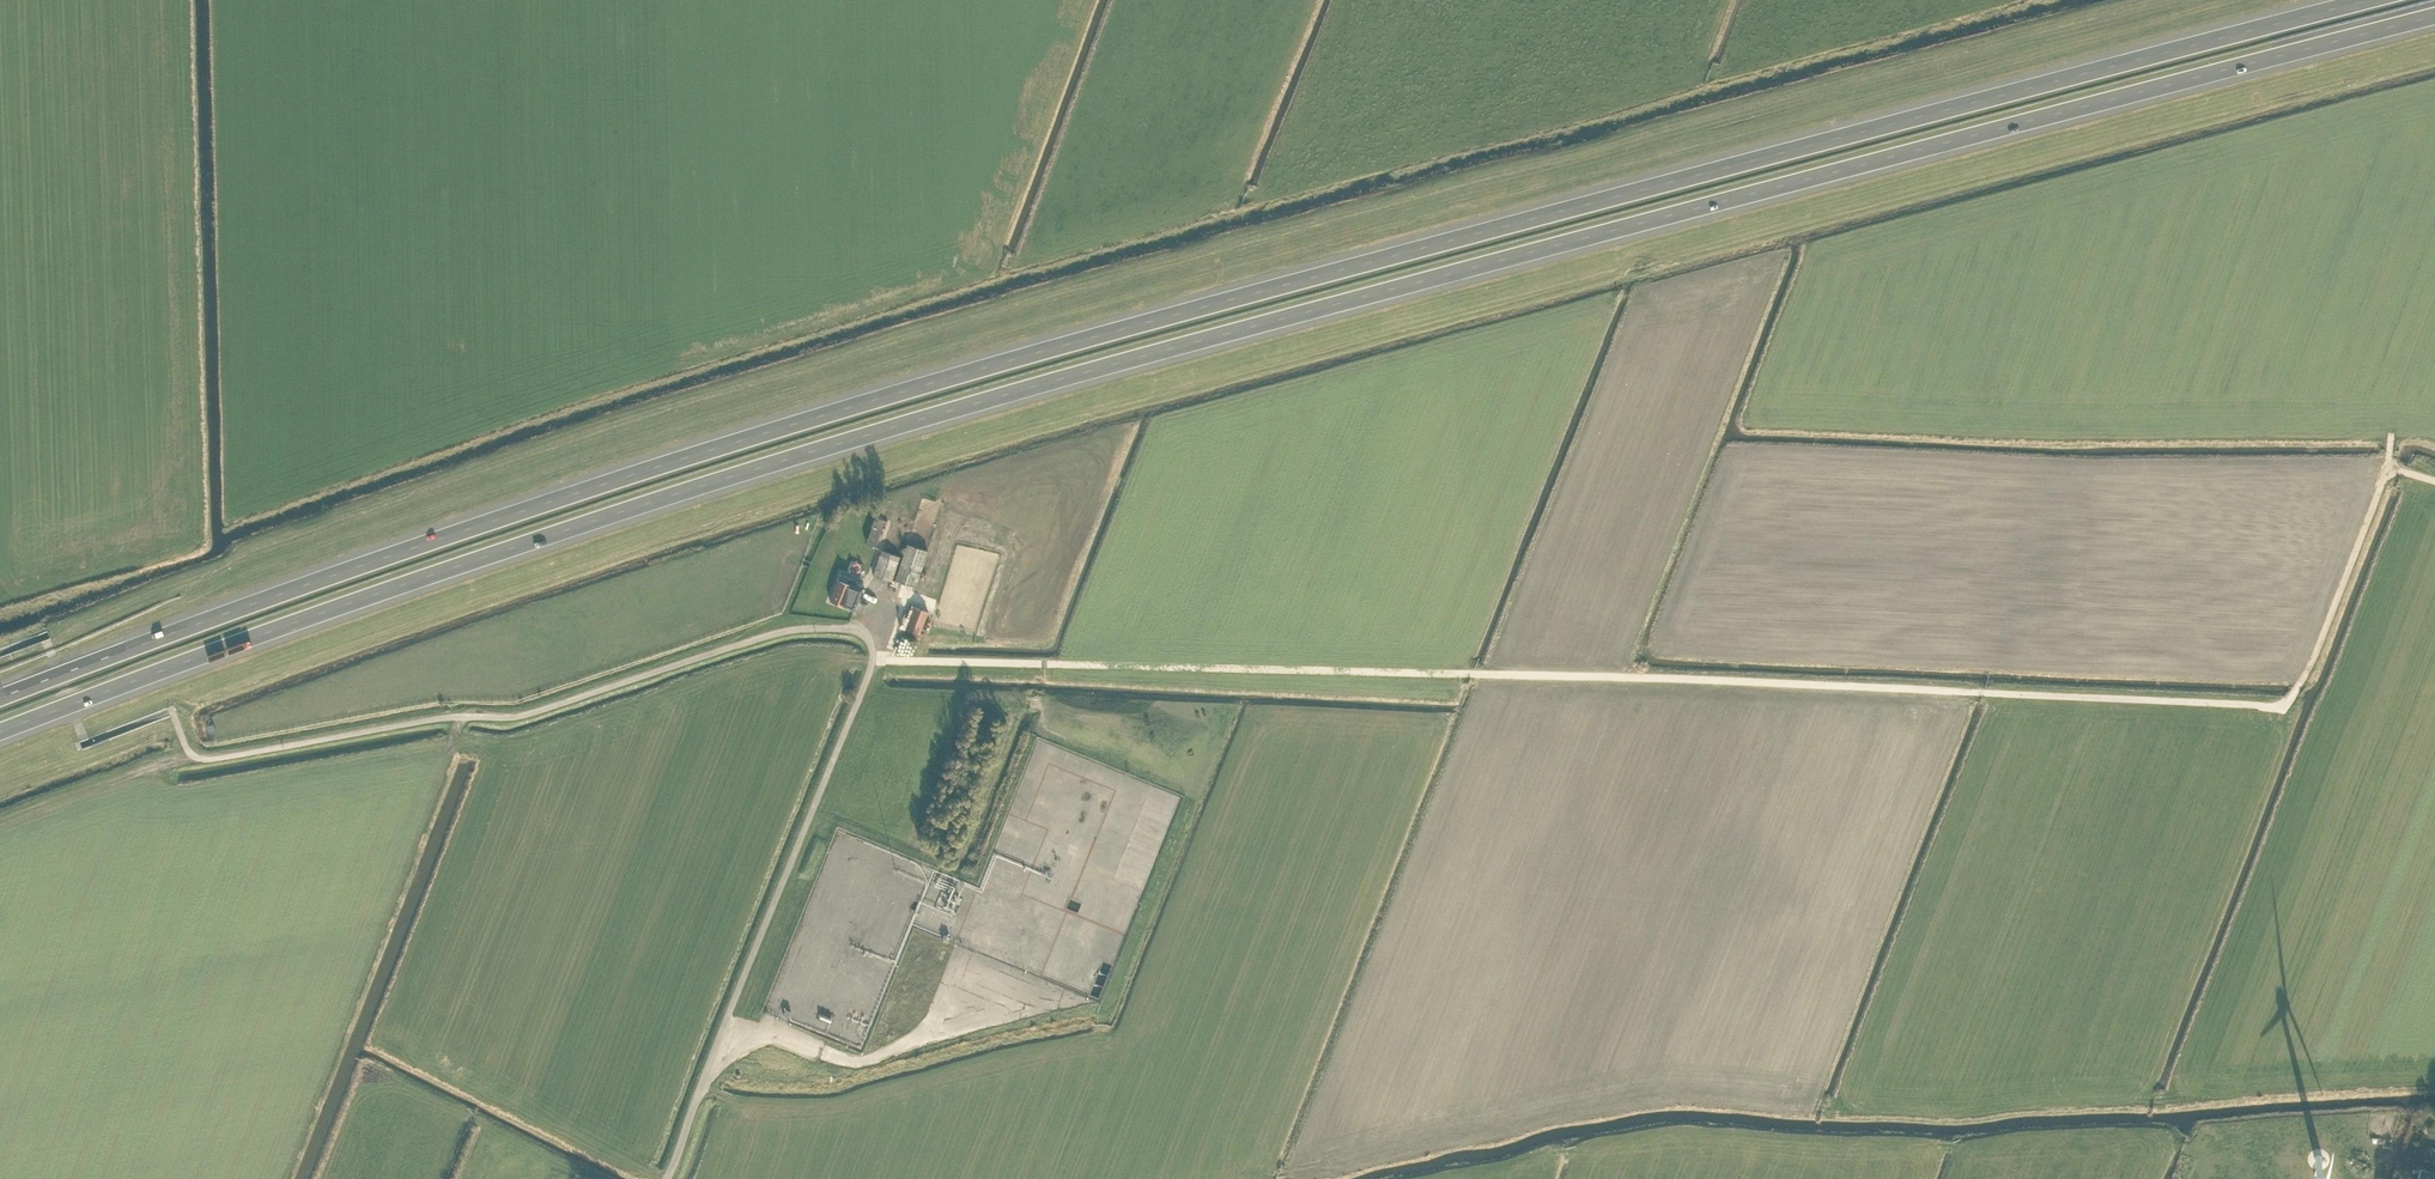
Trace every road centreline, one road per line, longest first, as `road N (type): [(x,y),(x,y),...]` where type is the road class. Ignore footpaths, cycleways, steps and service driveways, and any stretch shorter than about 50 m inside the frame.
road 1 (motorway): [(0,731),(550,535),(962,407),(2434,16)]
road 2 (motorway): [(2368,0),(954,376),(542,504),(0,697)]
road 3 (track): [(872,660),(1725,680),(2284,707),(2313,658),(2387,467),(2434,482)]
road 4 (unclassified): [(446,717),(526,715),(793,630),(857,630),(871,644),(870,667),(666,1178)]

